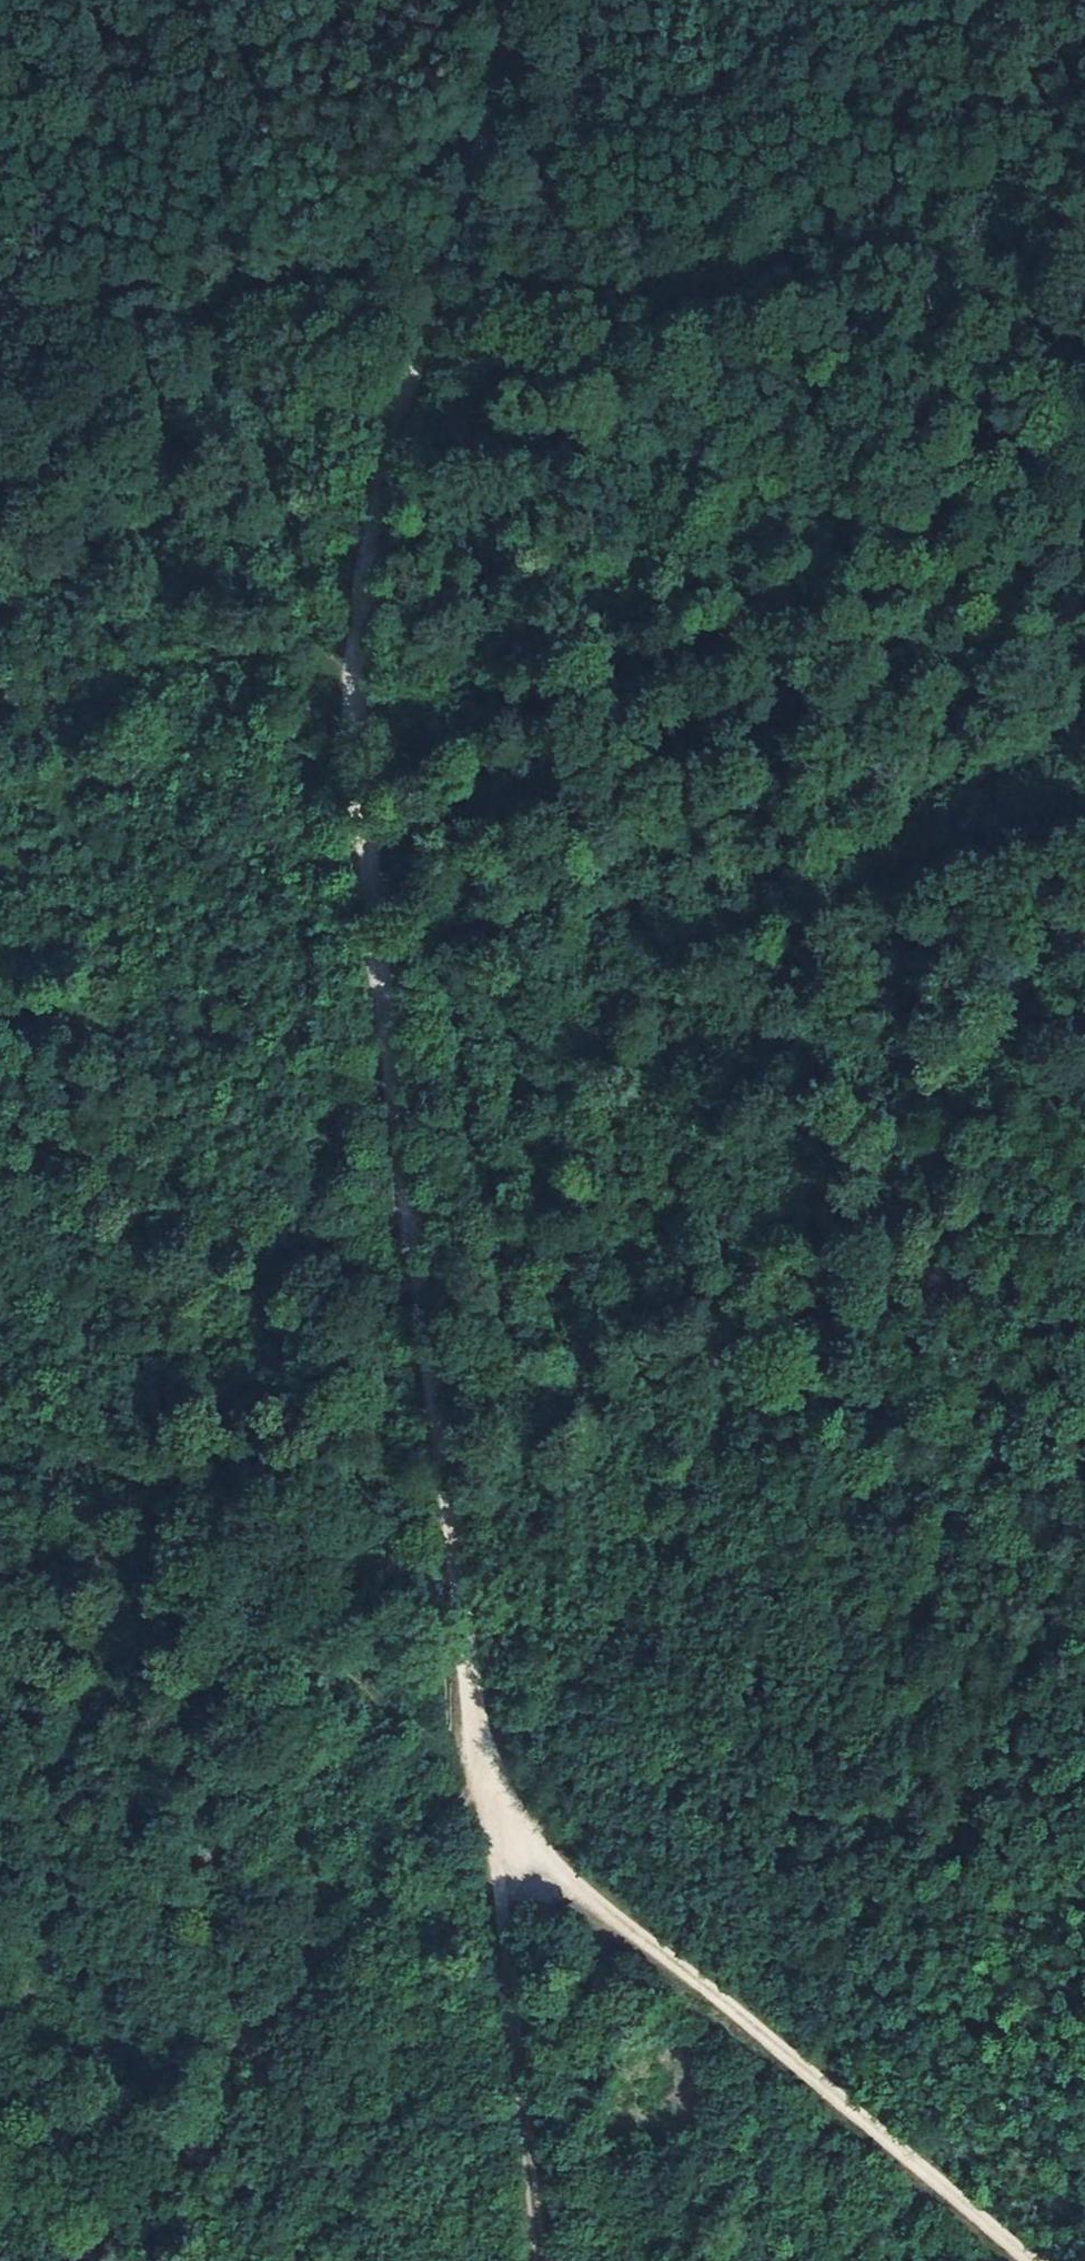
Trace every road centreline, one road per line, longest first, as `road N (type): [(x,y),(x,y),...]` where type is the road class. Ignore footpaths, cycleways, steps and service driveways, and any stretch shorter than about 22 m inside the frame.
road 1 (track): [(350,707),(487,1777),(509,1833)]
road 2 (track): [(523,0),(485,153),(385,466),(350,707)]
road 3 (track): [(509,1833),(1035,2260)]
road 4 (track): [(509,1833),(501,1913),(552,2260)]

